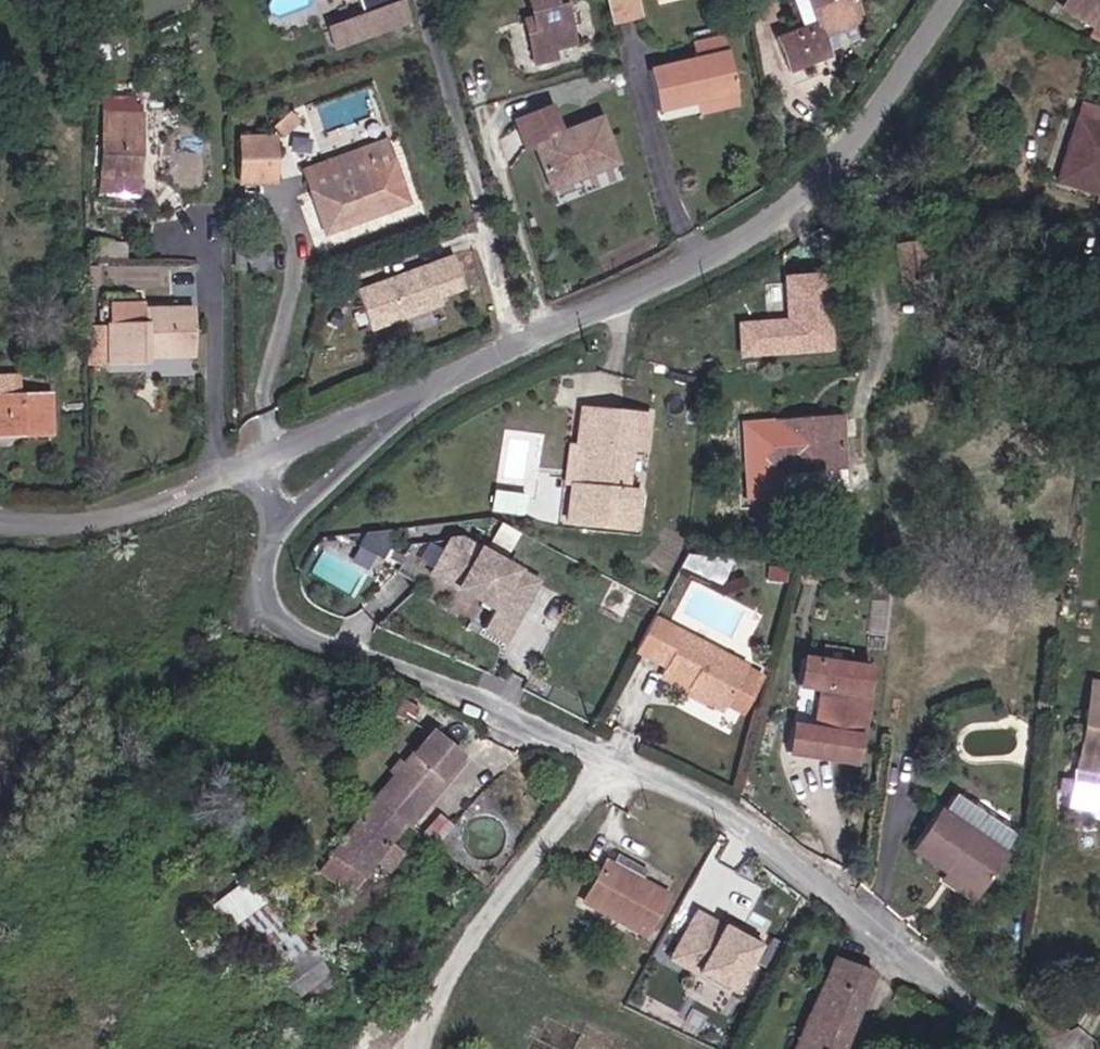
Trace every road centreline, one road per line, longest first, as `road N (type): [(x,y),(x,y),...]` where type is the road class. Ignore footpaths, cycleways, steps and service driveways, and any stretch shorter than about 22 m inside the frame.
road 1 (unclassified): [(1017,1048),(748,825),(454,687),(297,632),(274,603),(268,556),(280,524)]
road 2 (unclassified): [(431,386),(765,228),(848,147),(947,0)]
road 3 (unclassified): [(0,515),(49,521),(131,507),(252,463)]
road 4 (unclassified): [(280,524),(431,386)]
road 5 (unclassified): [(252,463),(431,386)]

